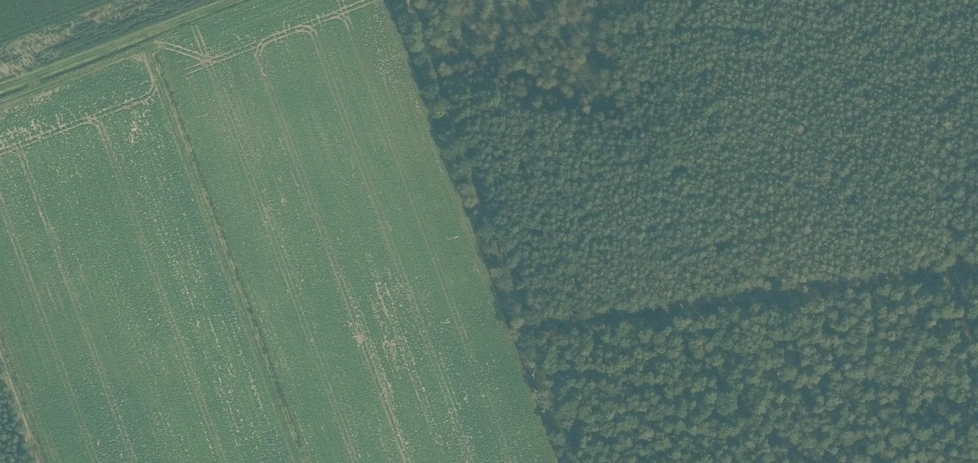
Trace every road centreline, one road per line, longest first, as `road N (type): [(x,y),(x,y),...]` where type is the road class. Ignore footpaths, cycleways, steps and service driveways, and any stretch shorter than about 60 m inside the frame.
road 1 (track): [(301,462),(149,46),(0,106)]
road 2 (track): [(524,334),(977,268)]
road 3 (track): [(524,334),(405,0)]
road 4 (track): [(572,462),(524,334)]

